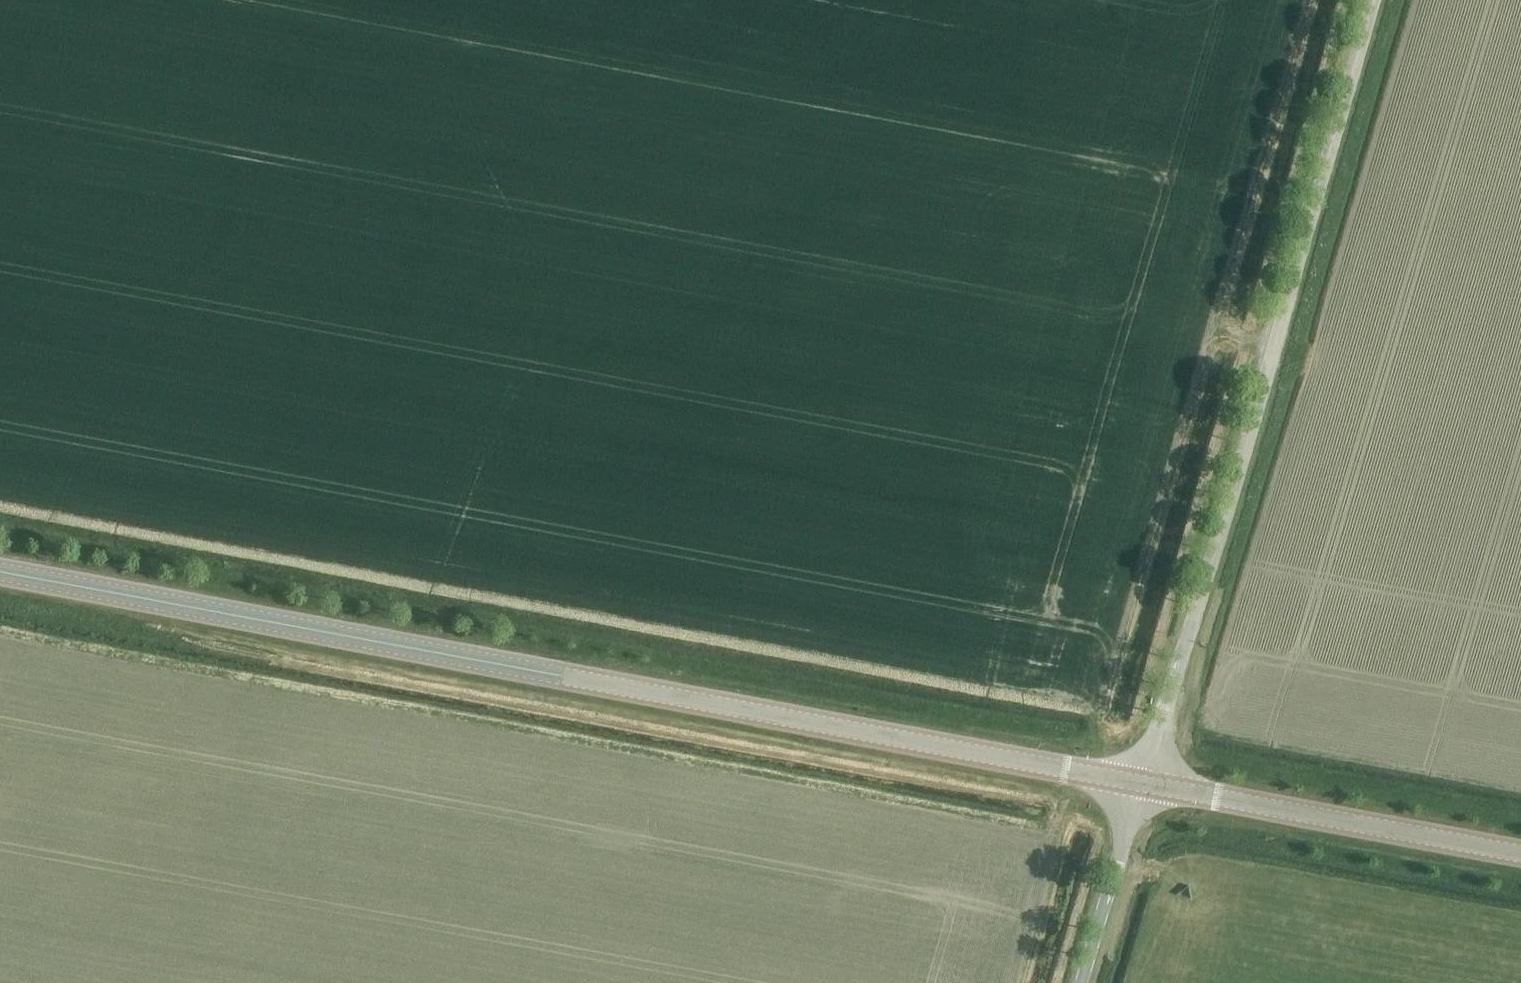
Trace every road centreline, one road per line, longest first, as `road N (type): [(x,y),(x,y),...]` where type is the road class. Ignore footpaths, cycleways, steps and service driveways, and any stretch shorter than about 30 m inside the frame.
road 1 (secondary): [(1141,778),(0,570)]
road 2 (unclassified): [(1141,778),(1373,0)]
road 3 (secondary): [(1520,851),(1141,778)]
road 4 (unclassified): [(1079,982),(1141,778)]

